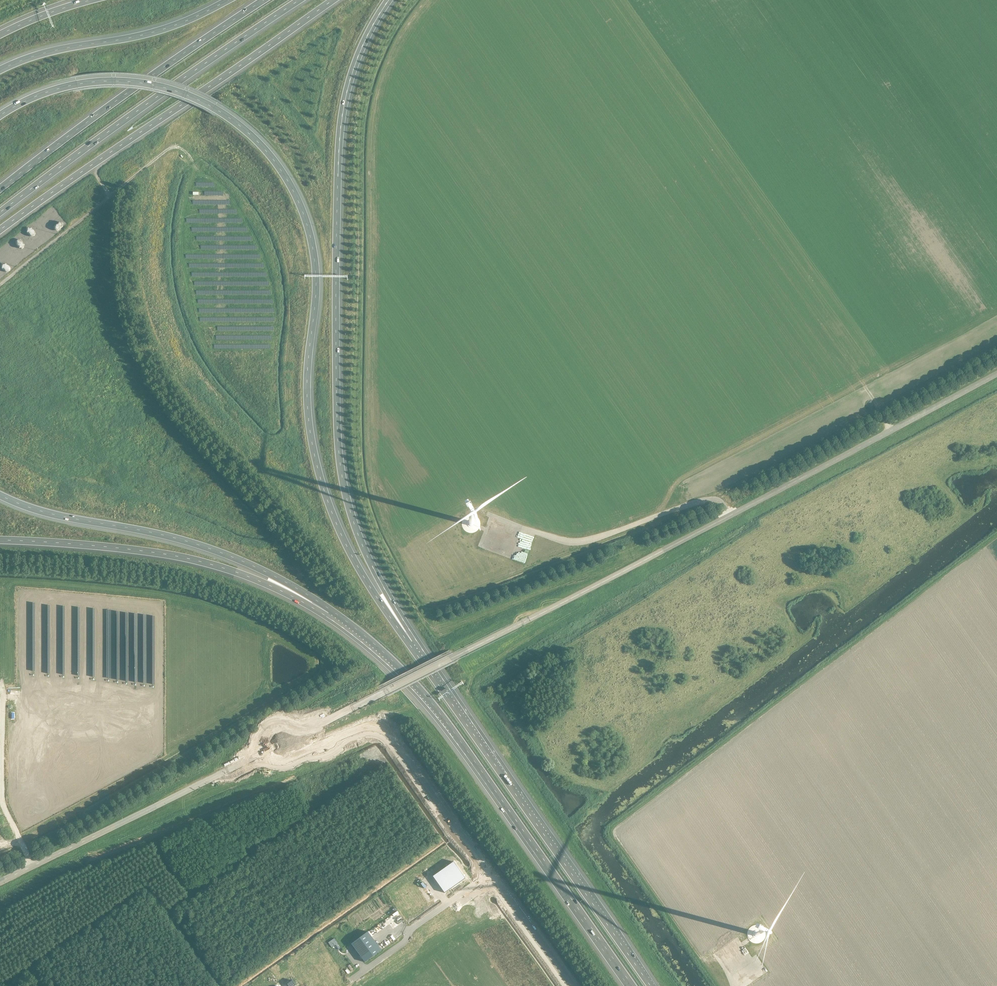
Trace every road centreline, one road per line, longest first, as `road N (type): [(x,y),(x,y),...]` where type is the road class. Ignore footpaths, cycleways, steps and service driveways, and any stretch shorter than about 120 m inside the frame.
road 1 (motorway): [(415,647),(361,571),(321,481),(307,396),(313,249),(277,165),(214,108),(150,84),(77,84),(0,115)]
road 2 (unclassified): [(326,721),(996,374)]
road 3 (motorway): [(415,647),(352,518),(337,436),(343,109),(361,50),(389,0)]
road 4 (motorway): [(330,611),(415,686),(631,985)]
road 5 (motorway): [(651,985),(415,647)]
road 6 (motorway): [(0,229),(333,0)]
road 7 (motorway): [(0,214),(299,0)]
road 8 (motorway): [(0,495),(212,550),(330,611)]
road 9 (motorway): [(0,541),(182,558),(330,611)]
road 10 (motorway): [(264,0),(0,189)]
road 11 (unclassified): [(265,752),(280,761),(360,729),(387,731),(491,873)]
road 12 (unclassified): [(32,867),(265,752)]
road 13 (motorway): [(228,0),(154,32),(0,69)]
road 14 (unclassified): [(2,713),(4,806),(32,867)]
road 15 (unclassified): [(491,873),(572,985)]

